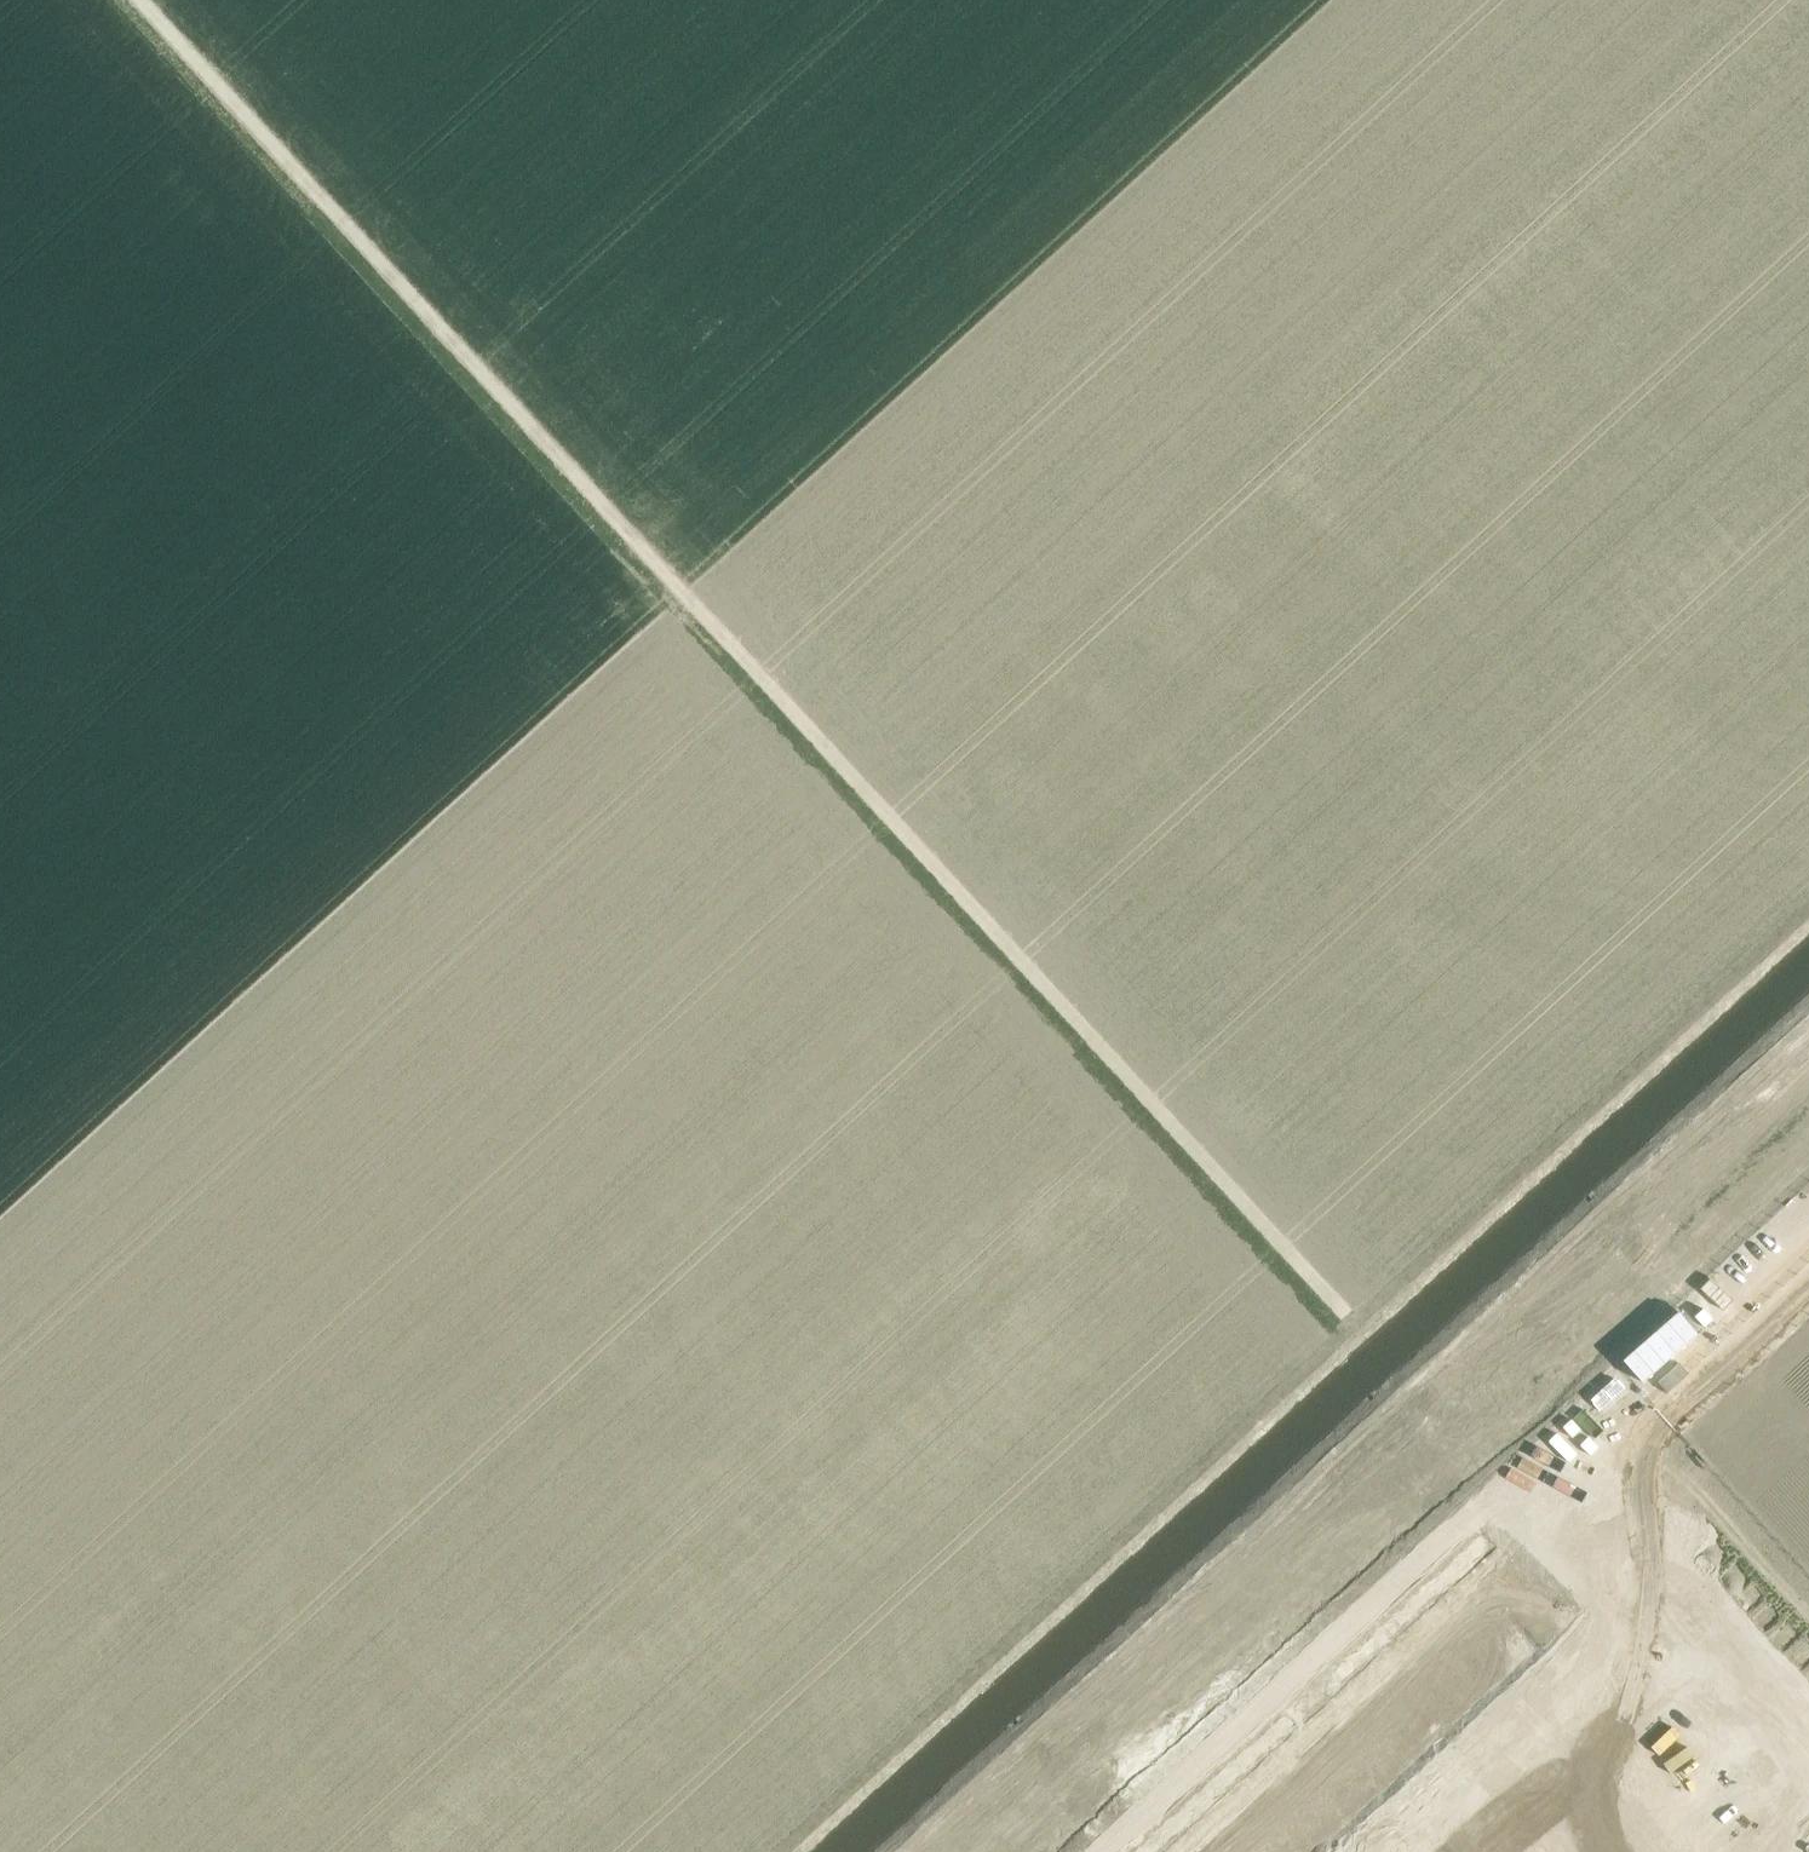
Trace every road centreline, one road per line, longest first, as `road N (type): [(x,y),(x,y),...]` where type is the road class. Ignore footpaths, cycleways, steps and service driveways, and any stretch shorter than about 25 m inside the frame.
road 1 (unknown): [(943,1851),(1808,1061)]

